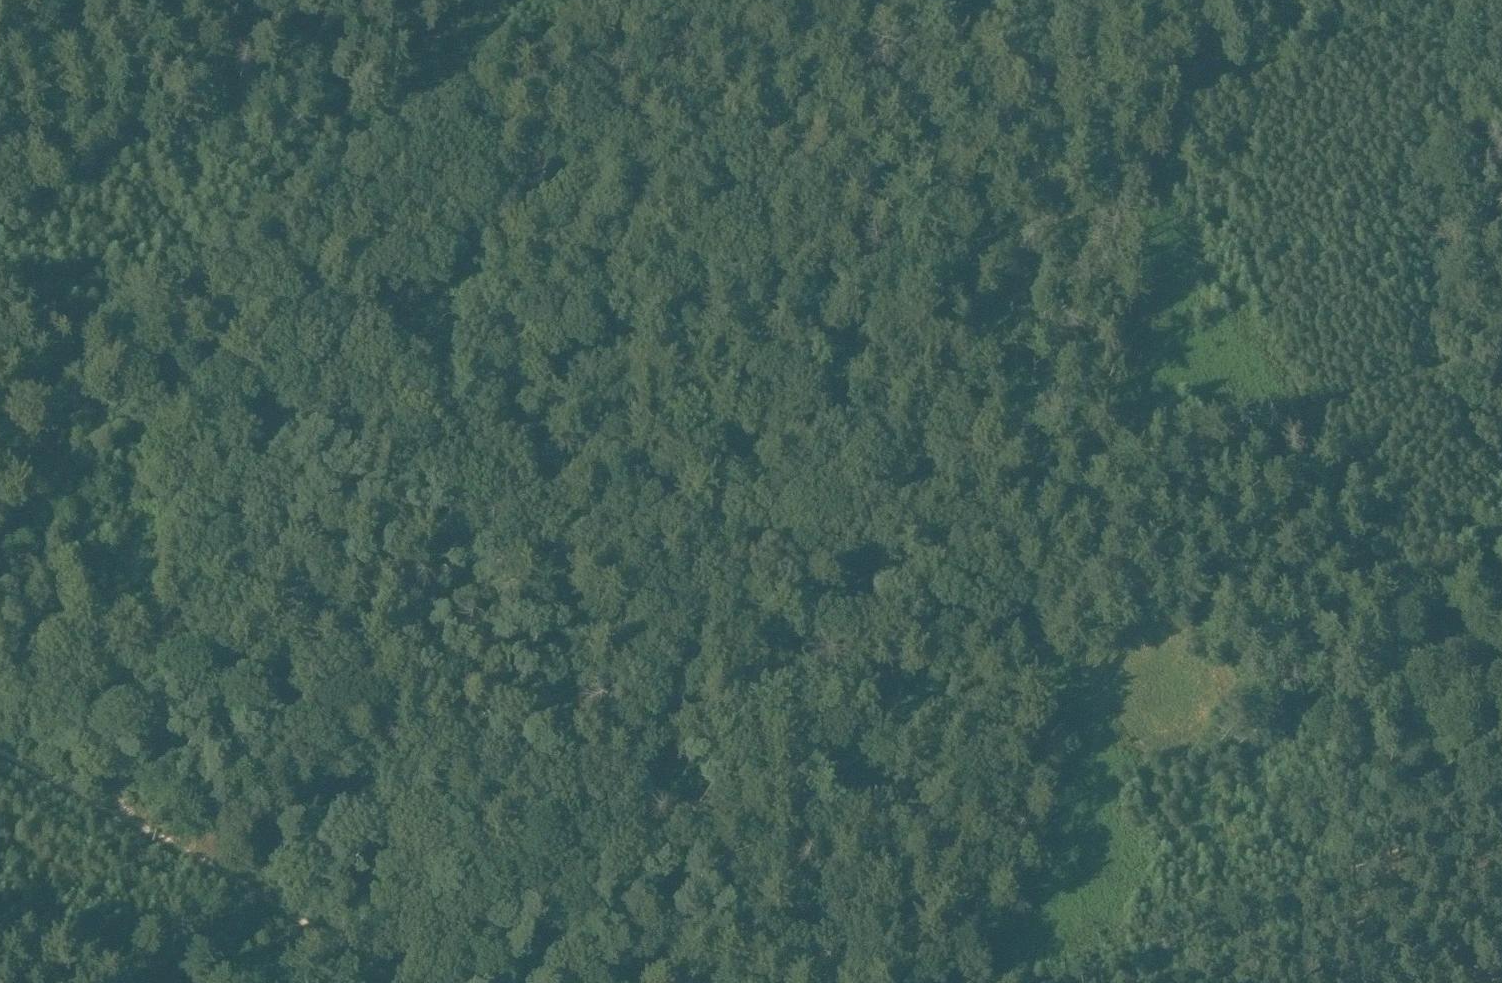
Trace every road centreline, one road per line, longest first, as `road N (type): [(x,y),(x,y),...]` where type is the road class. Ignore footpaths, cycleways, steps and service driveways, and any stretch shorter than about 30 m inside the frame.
road 1 (track): [(1501,831),(1319,416),(1097,457),(930,450),(830,456),(743,445),(598,397),(448,369),(363,386),(236,360),(211,264),(48,0)]
road 2 (track): [(606,0),(184,279)]

